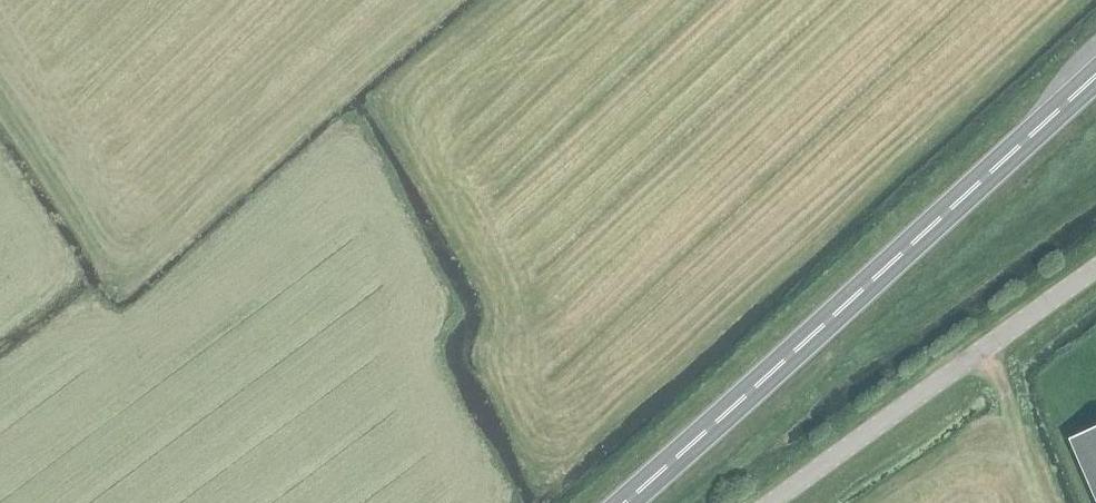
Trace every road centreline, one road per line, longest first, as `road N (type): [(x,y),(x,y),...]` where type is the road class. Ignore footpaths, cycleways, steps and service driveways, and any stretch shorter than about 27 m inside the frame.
road 1 (primary): [(624,502),(1095,75)]
road 2 (unclassified): [(773,502),(1095,271)]

